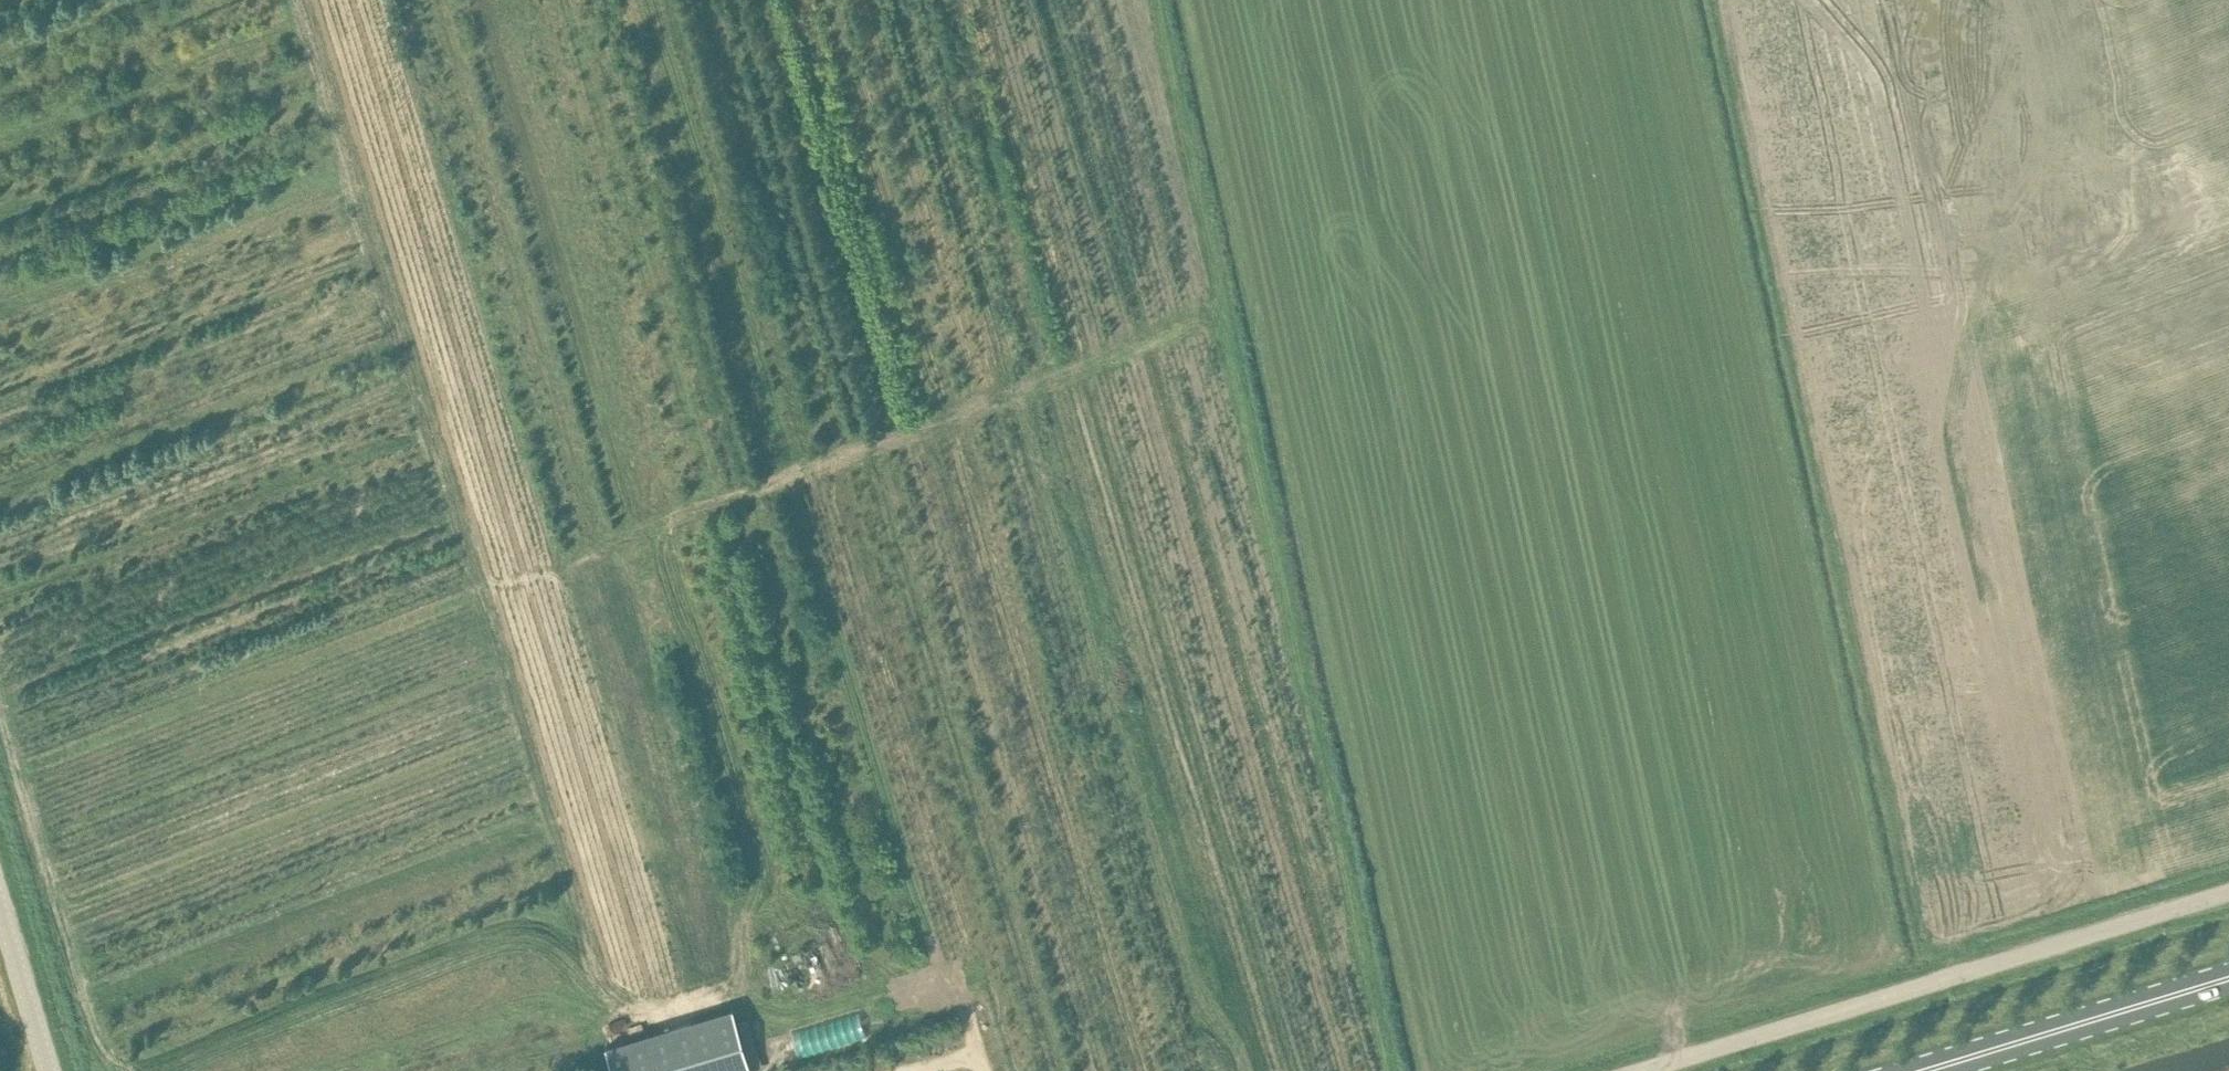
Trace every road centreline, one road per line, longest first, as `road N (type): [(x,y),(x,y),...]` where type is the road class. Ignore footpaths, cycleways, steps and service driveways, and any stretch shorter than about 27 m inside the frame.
road 1 (unclassified): [(1669,1070),(2228,905)]
road 2 (primary): [(1918,1070),(2228,976)]
road 3 (unclassified): [(49,1070),(0,906)]

